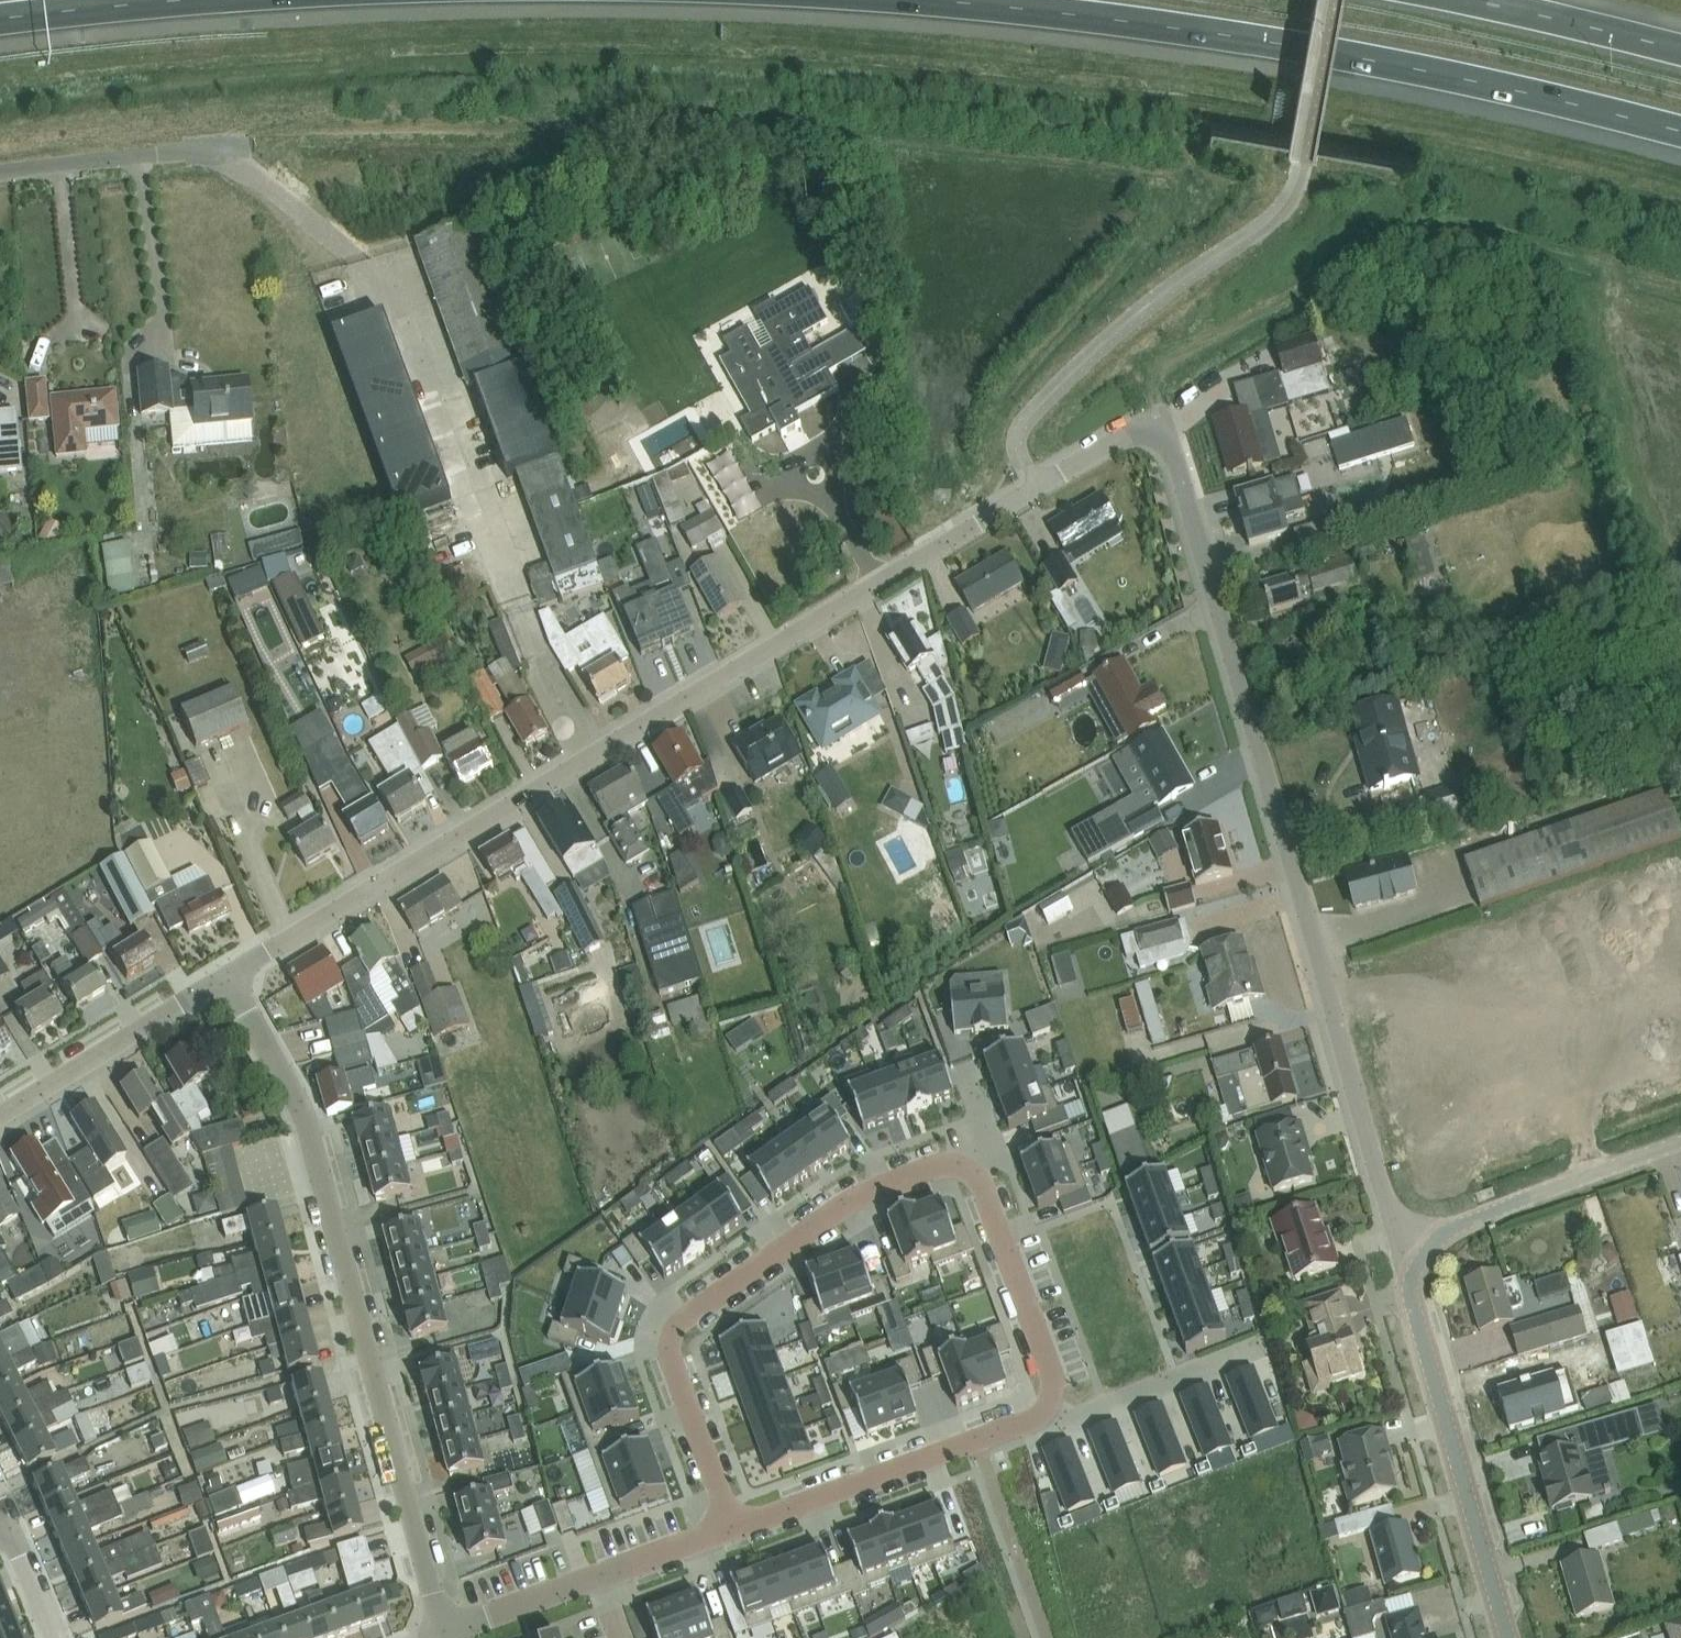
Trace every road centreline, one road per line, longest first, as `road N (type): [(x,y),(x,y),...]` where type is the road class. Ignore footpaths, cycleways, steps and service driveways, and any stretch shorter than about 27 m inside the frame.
road 1 (unclassified): [(1424,1255),(1397,1228),(1379,1175),(1172,448),(1158,434),(1125,436),(1042,486)]
road 2 (unclassified): [(227,979),(1042,486)]
road 3 (motorway): [(949,0),(1278,43),(1680,130)]
road 4 (residential): [(441,1636),(296,1098),(227,979)]
road 5 (residential): [(729,1525),(668,1352),(680,1318),(854,1200),(937,1164),(966,1166)]
road 6 (unclassified): [(1507,1637),(1411,1306),(1411,1275),(1424,1255)]
road 7 (residential): [(729,1525),(441,1636)]
road 8 (unclassified): [(0,1117),(227,979)]
road 9 (residential): [(976,1441),(729,1525)]
road 10 (residential): [(966,1166),(983,1188),(1055,1381),(1048,1405)]
road 11 (residential): [(1267,1345),(1084,1414),(1048,1405)]
road 12 (residential): [(0,177),(223,148)]
road 13 (motorway): [(1680,50),(1466,0)]
road 14 (residential): [(976,1441),(1046,1637)]
road 15 (motorway): [(0,19),(178,0)]
road 16 (unclassified): [(1680,1144),(1516,1202)]
road 17 (residential): [(961,1052),(986,1132),(966,1166)]

